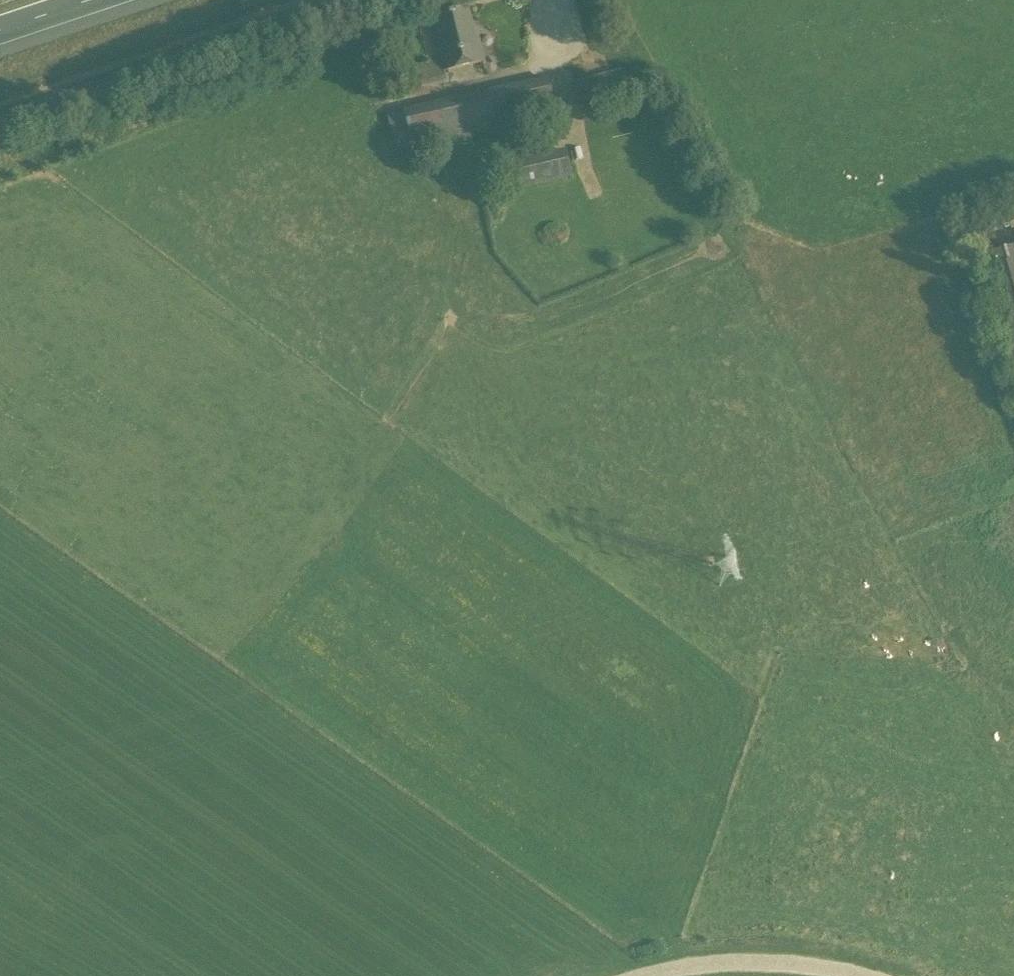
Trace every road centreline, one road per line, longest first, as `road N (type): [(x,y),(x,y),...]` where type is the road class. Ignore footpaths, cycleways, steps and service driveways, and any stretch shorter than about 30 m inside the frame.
road 1 (unclassified): [(865,975),(769,961),(644,975)]

